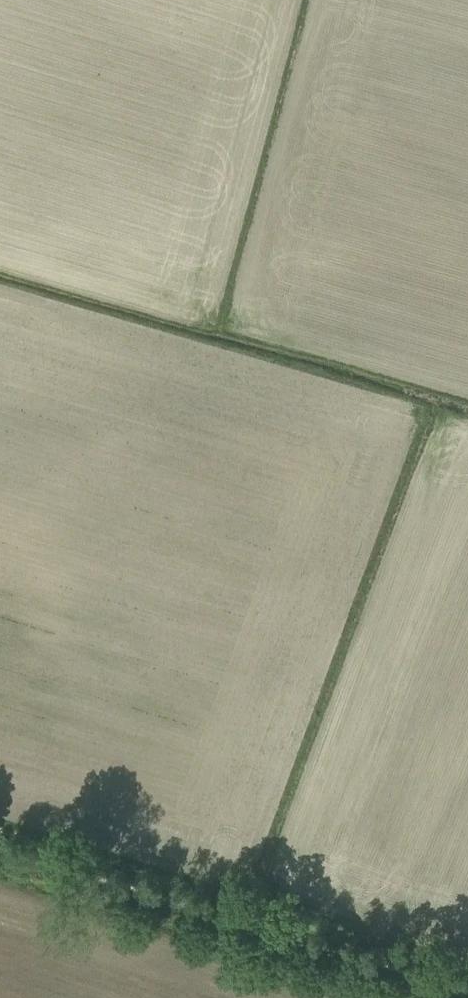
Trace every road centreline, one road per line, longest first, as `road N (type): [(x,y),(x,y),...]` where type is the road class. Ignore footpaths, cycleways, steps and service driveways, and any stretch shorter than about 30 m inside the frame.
road 1 (track): [(447,997),(0,864)]

